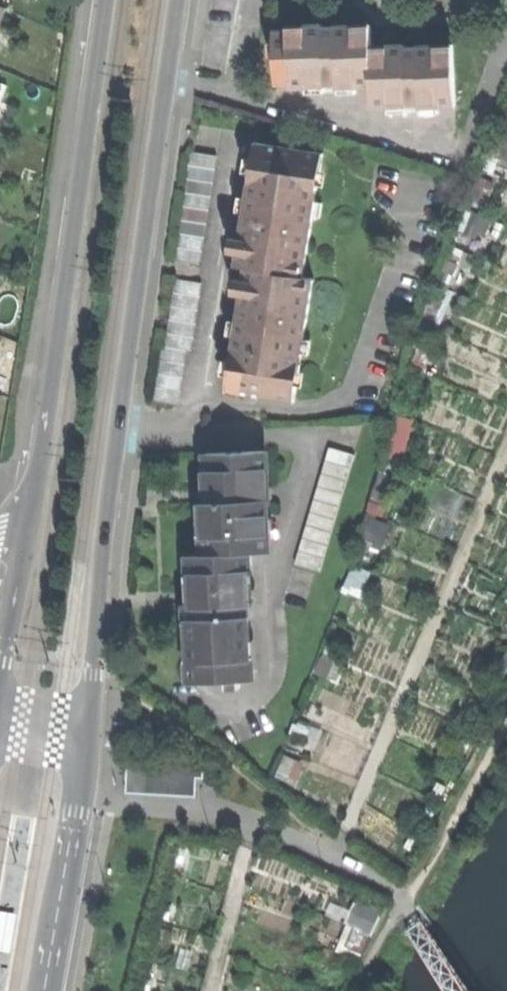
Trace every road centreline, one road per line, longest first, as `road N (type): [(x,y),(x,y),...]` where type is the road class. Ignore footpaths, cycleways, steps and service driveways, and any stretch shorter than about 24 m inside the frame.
road 1 (primary): [(94,692),(177,0)]
road 2 (primary): [(104,0),(28,515)]
road 3 (track): [(407,900),(249,815),(80,801)]
road 4 (primary): [(44,990),(80,801)]
road 5 (primary): [(28,515),(1,698)]

